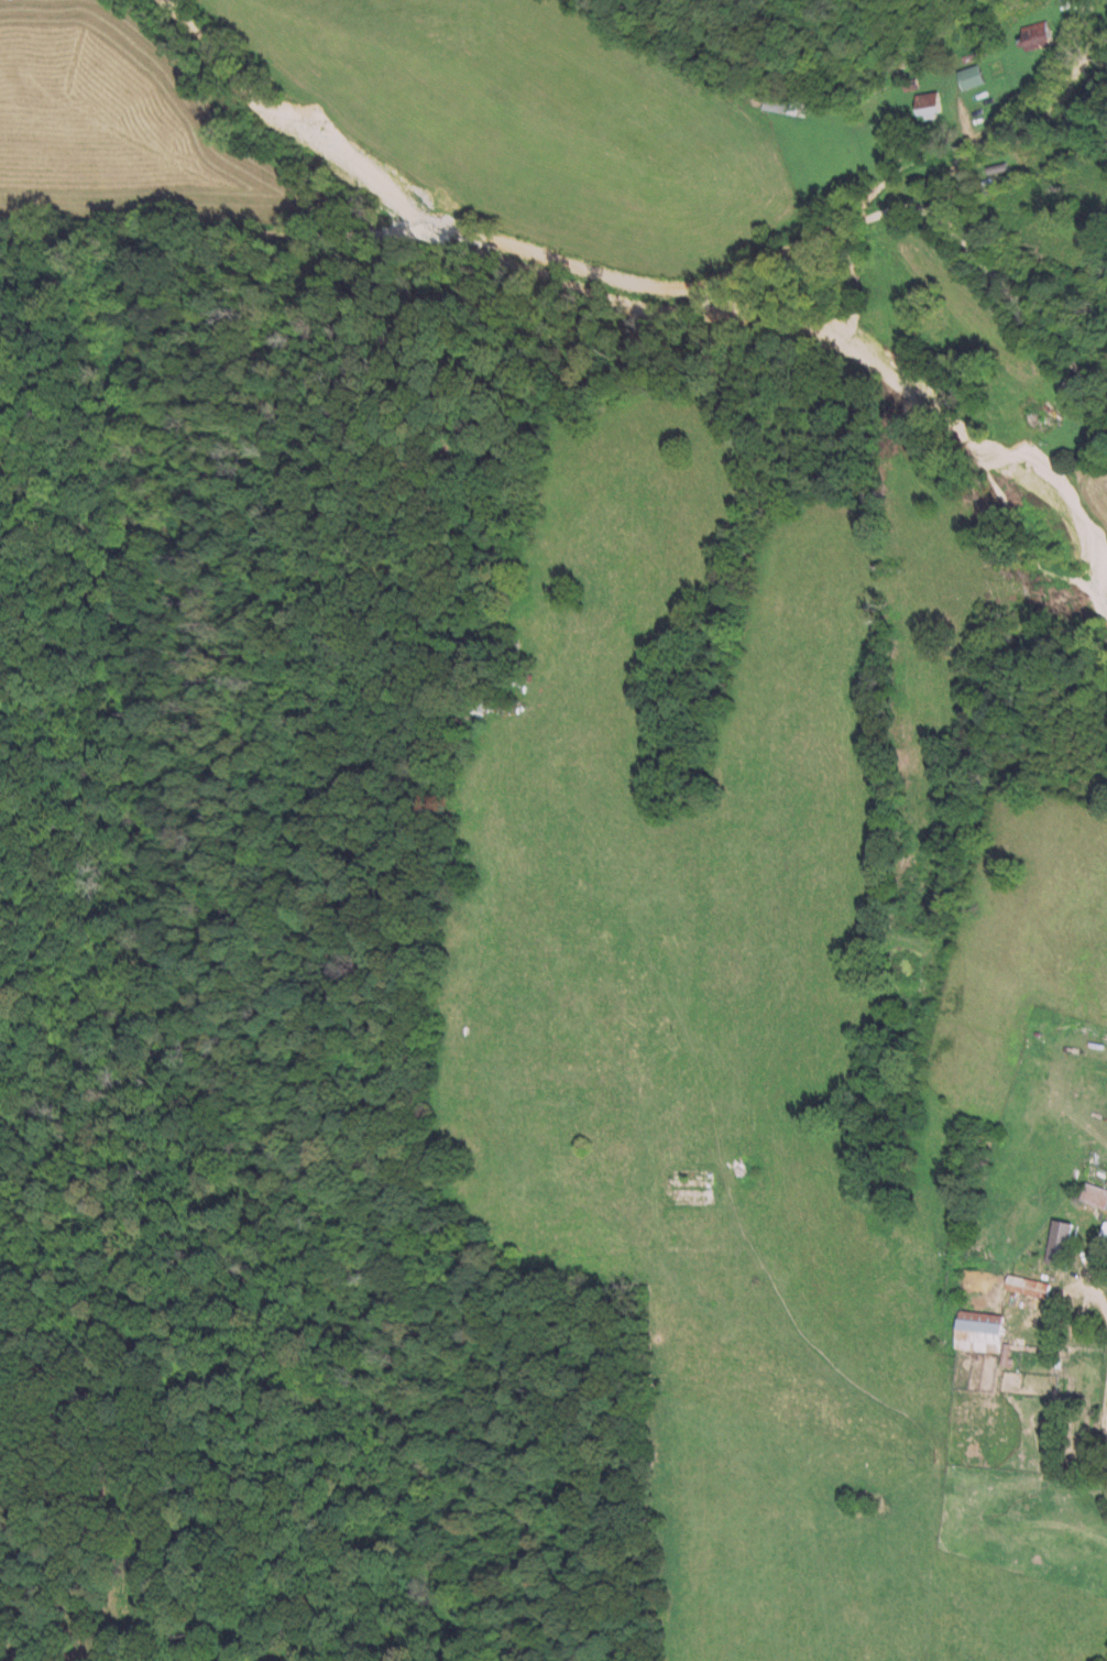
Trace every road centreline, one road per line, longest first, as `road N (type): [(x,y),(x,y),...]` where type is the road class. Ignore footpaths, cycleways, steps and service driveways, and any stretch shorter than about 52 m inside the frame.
road 1 (residential): [(1106,396),(962,237),(931,218),(878,217),(664,288),(631,283),(494,241),(332,175),(256,105),(207,32),(158,0)]

